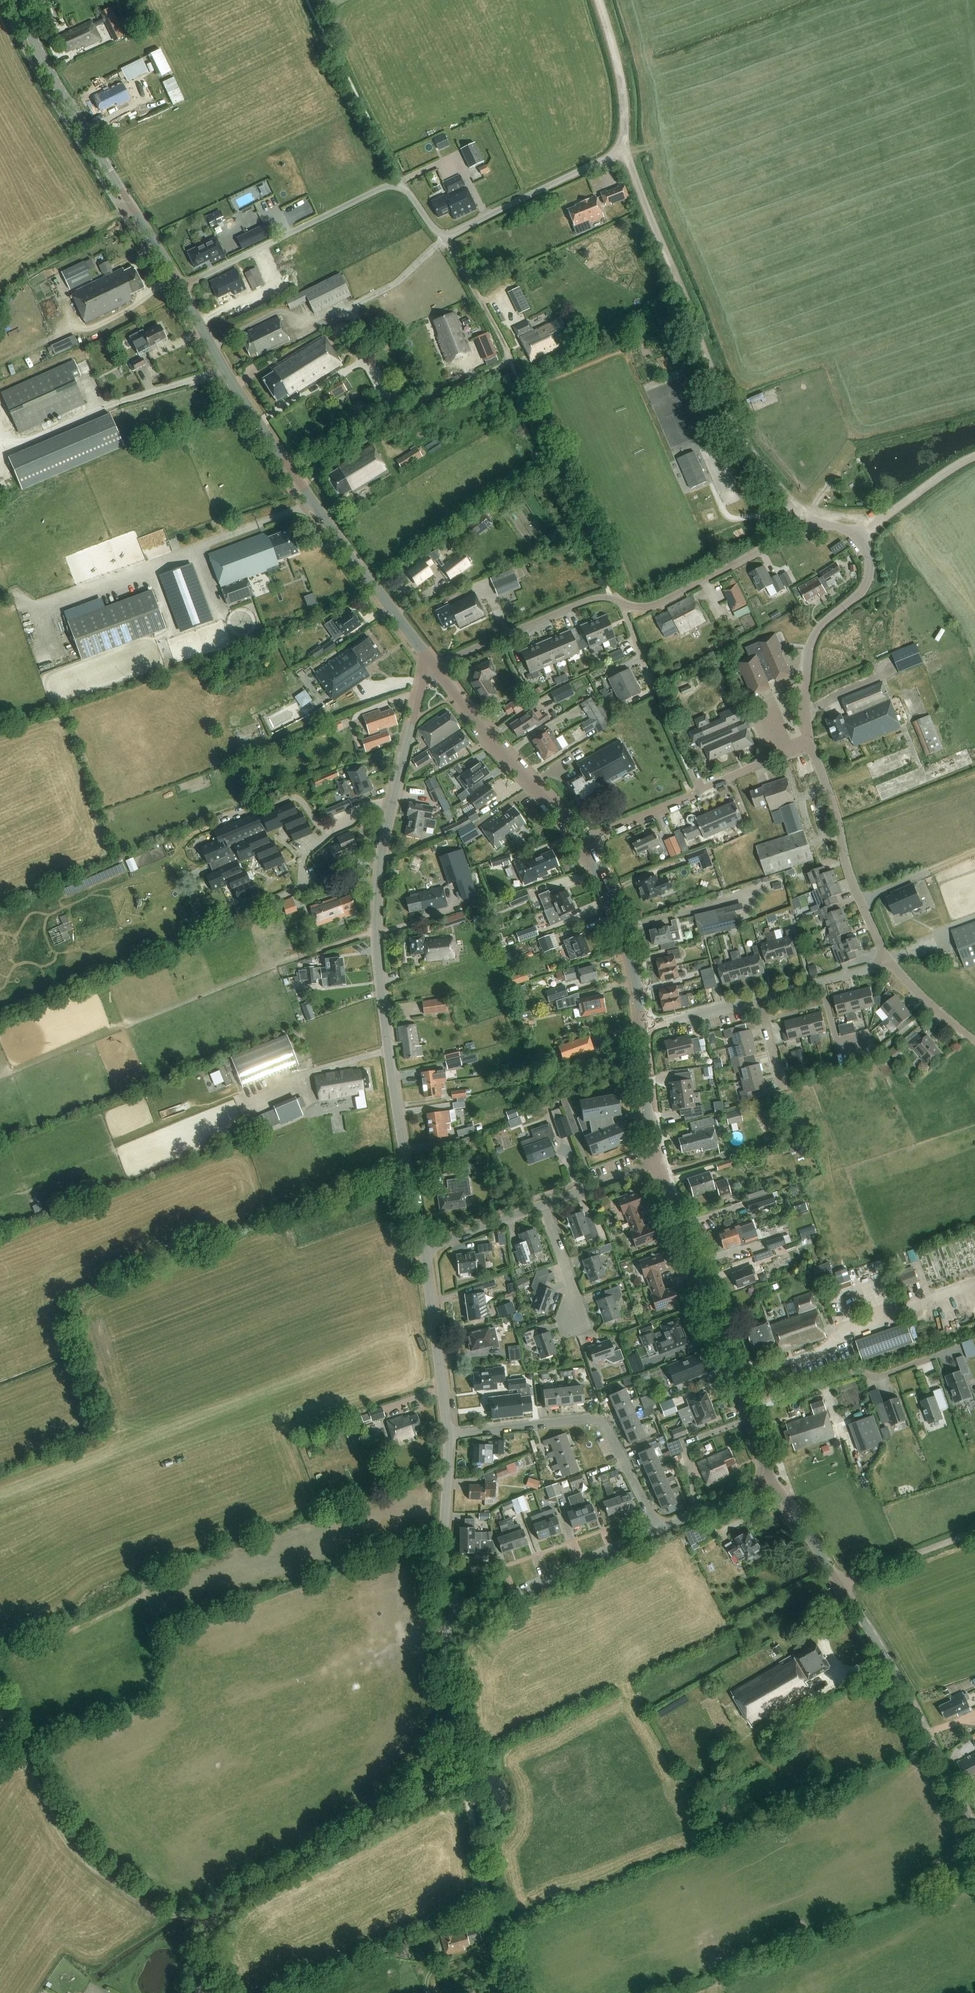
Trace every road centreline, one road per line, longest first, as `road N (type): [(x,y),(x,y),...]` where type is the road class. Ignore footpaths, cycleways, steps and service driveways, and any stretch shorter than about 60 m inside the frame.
road 1 (track): [(598,0),(621,78),(623,150),(723,397),(810,523)]
road 2 (unclassified): [(425,1256),(375,938),(381,866),(416,709)]
road 3 (unclassified): [(198,1992),(209,1932),(228,1903),(399,1807),(438,1765),(452,1707),(446,1635),(460,1605)]
road 4 (unclassified): [(181,287),(391,185),(445,238),(623,150)]
road 5 (tertiary): [(432,667),(245,402),(181,287)]
road 6 (tertiary): [(974,1828),(882,1650),(775,1480)]
road 7 (residential): [(812,743),(811,642),(860,592),(869,563),(862,534),(810,523)]
road 8 (residential): [(449,1435),(595,1421),(611,1435),(658,1530)]
road 9 (tertiary): [(750,1411),(659,1162)]
road 10 (residential): [(579,842),(812,743)]
road 11 (track): [(508,1992),(464,1781),(438,1765)]
road 12 (track): [(293,473),(509,357)]
road 13 (unclassified): [(889,958),(848,866),(812,743)]
road 14 (unclassified): [(460,1605),(487,1607),(658,1530)]
road 15 (track): [(805,516),(856,448),(974,417)]
road 16 (residential): [(624,605),(659,604),(810,523)]
road 17 (tertiary): [(643,1026),(625,932),(579,842)]
road 18 (tertiary): [(579,842),(453,691)]
road 19 (residential): [(432,667),(590,600),(612,600)]
road 20 (unclassified): [(750,1411),(859,1372),(880,1377),(931,1358)]
road 21 (tertiary): [(105,167),(16,0)]
road 22 (unclassified): [(449,1435),(425,1256)]
road 23 (unclassified): [(460,1605),(443,1574),(449,1435)]
road 24 (unclassified): [(747,1004),(889,958)]
road 25 (track): [(841,1582),(974,1533)]
road 26 (tertiary): [(659,1162),(645,1094),(643,1026)]
road 27 (track): [(862,534),(974,458)]
road 28 (track): [(509,357),(445,238)]
road 29 (residential): [(425,1256),(545,1206)]
road 30 (unclassified): [(658,1530),(775,1480)]
road 31 (residential): [(545,1206),(659,1162)]
road 32 (unclassified): [(974,1044),(889,958)]

